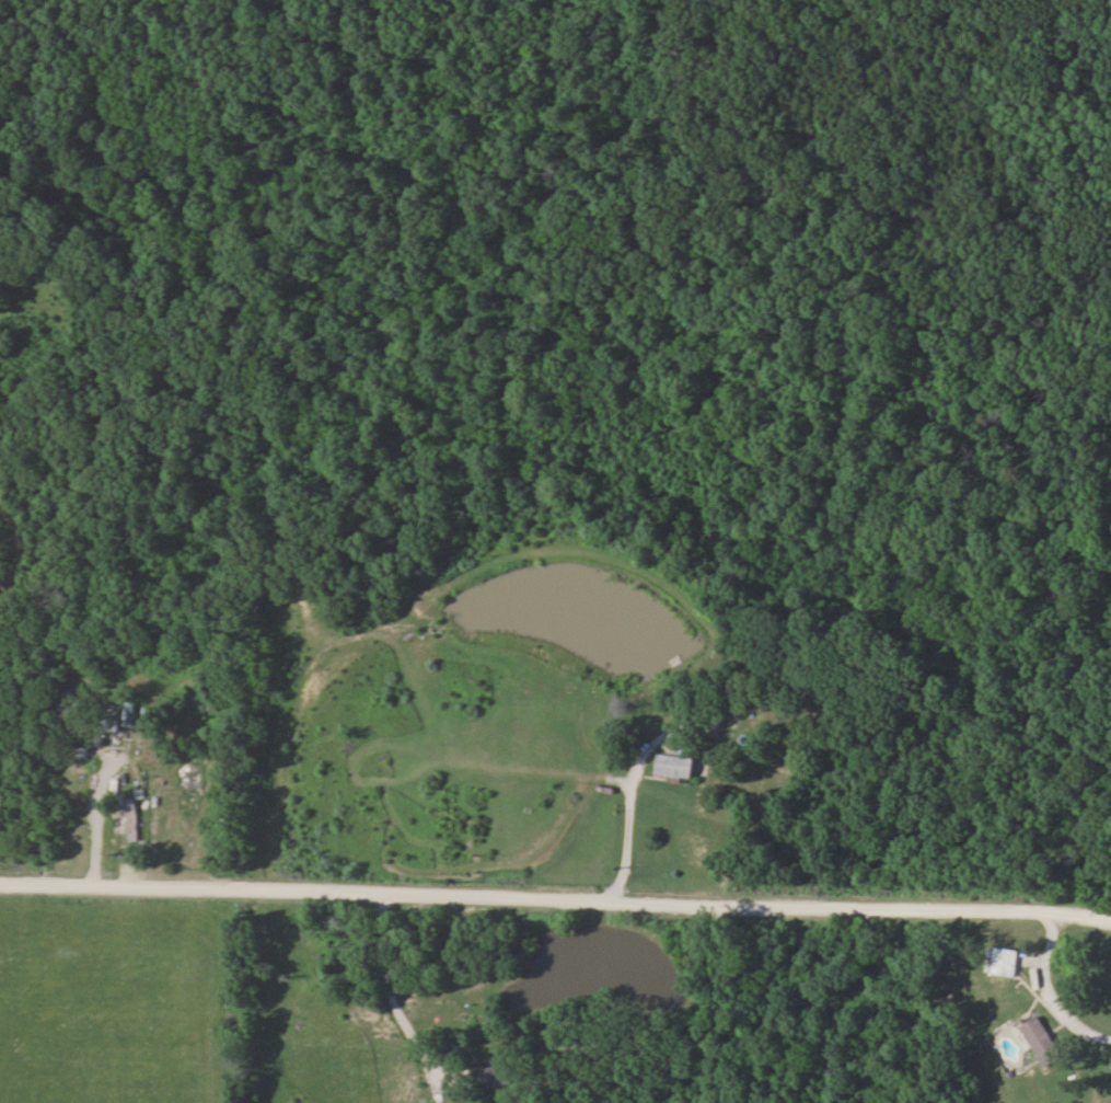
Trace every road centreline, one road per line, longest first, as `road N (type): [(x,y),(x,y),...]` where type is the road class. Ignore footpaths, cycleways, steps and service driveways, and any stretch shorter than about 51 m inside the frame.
road 1 (residential): [(1110,920),(1056,911),(0,888)]

